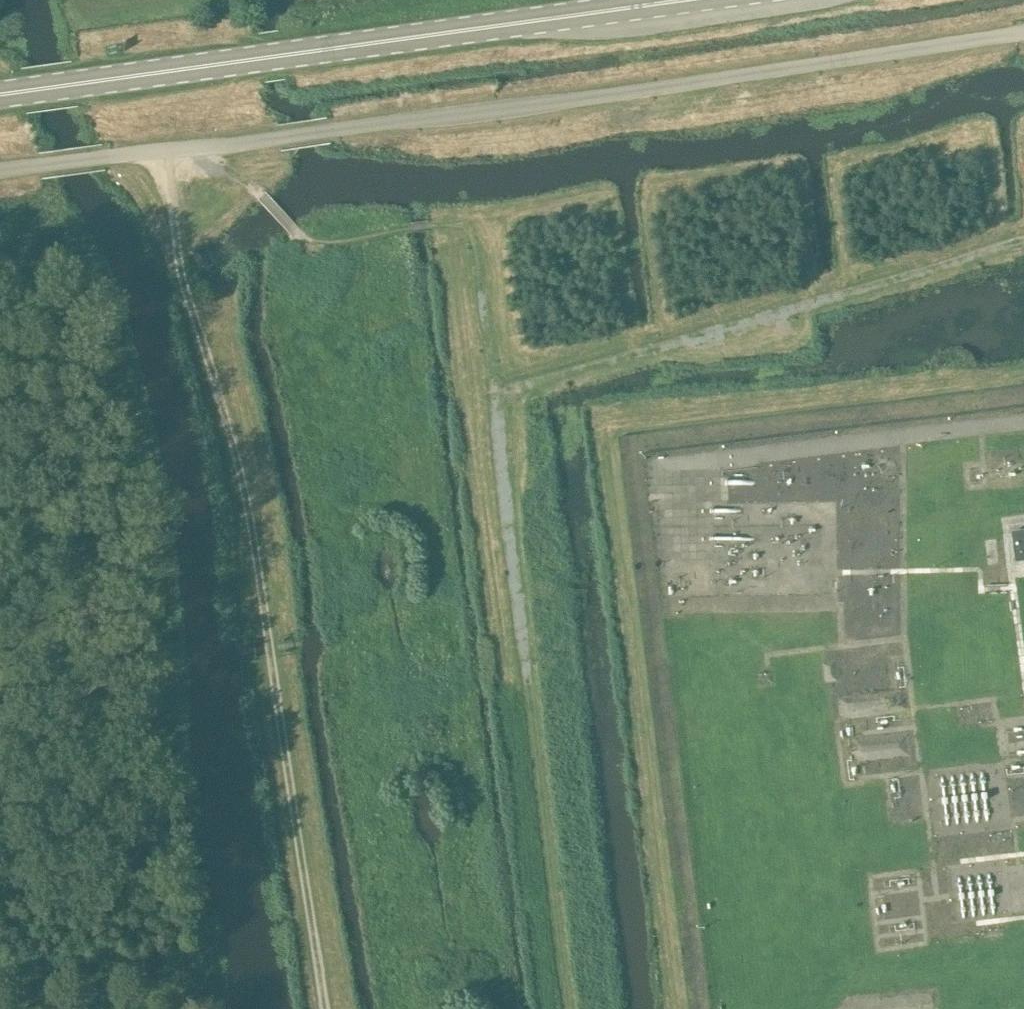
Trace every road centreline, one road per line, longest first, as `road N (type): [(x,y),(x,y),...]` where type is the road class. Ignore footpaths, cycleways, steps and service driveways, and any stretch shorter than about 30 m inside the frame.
road 1 (track): [(164,152),(193,290),(253,506),(336,1008)]
road 2 (primary): [(684,0),(300,53)]
road 3 (primary): [(0,95),(300,53)]

